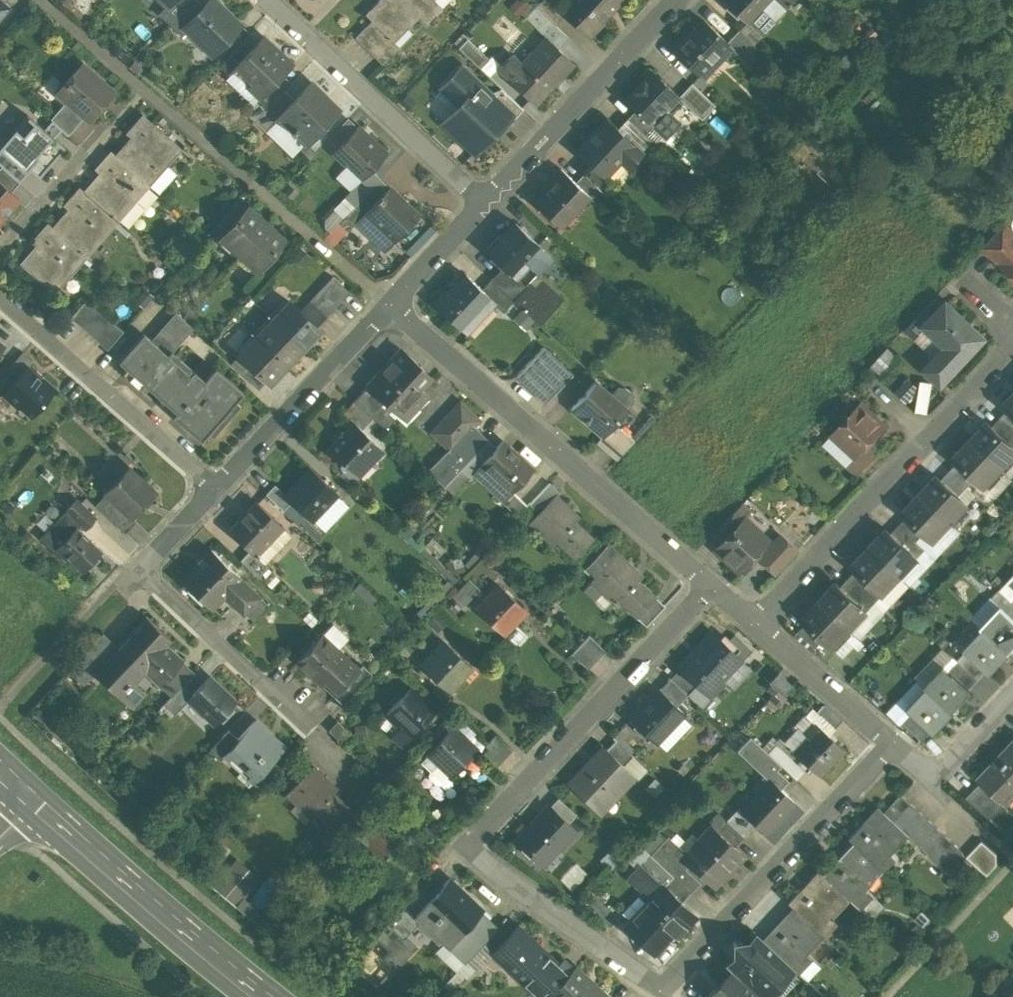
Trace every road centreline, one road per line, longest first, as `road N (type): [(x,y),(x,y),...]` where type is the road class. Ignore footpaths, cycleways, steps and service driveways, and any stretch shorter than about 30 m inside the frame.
road 1 (residential): [(708,588),(458,856),(650,996)]
road 2 (residential): [(386,298),(708,588)]
road 3 (residential): [(211,486),(137,571),(313,720)]
road 4 (residential): [(659,996),(890,743)]
road 5 (secondary): [(37,804),(264,996)]
road 6 (residential): [(478,203),(269,0)]
road 7 (residential): [(672,0),(478,203)]
road 8 (residential): [(211,486),(0,305)]
road 9 (residential): [(386,298),(211,486)]
road 10 (residential): [(757,632),(929,442)]
road 11 (residential): [(0,252),(143,95)]
road 12 (residential): [(757,632),(890,743)]
road 13 (residential): [(44,0),(142,89)]
road 14 (residential): [(478,203),(386,298)]
road 15 (residential): [(929,442),(1012,349)]

